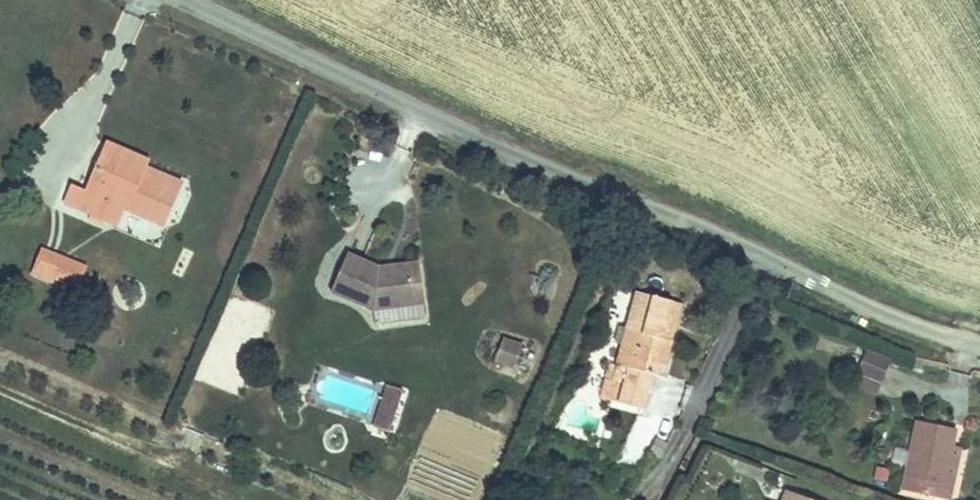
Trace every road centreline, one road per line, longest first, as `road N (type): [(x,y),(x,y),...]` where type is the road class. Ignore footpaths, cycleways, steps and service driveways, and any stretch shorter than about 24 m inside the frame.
road 1 (unclassified): [(979,347),(904,321),(191,0)]

